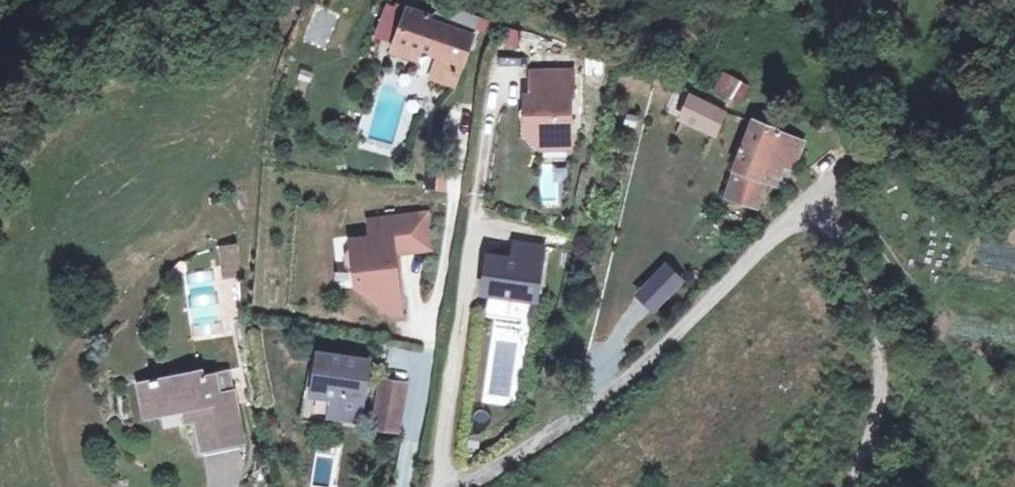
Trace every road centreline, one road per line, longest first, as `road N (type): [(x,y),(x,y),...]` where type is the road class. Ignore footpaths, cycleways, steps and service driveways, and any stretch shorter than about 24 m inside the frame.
road 1 (unclassified): [(834,180),(693,326),(603,396),(454,486)]
road 2 (unclassified): [(834,180),(884,361),(851,486)]
road 3 (unclassified): [(1014,93),(834,180)]

